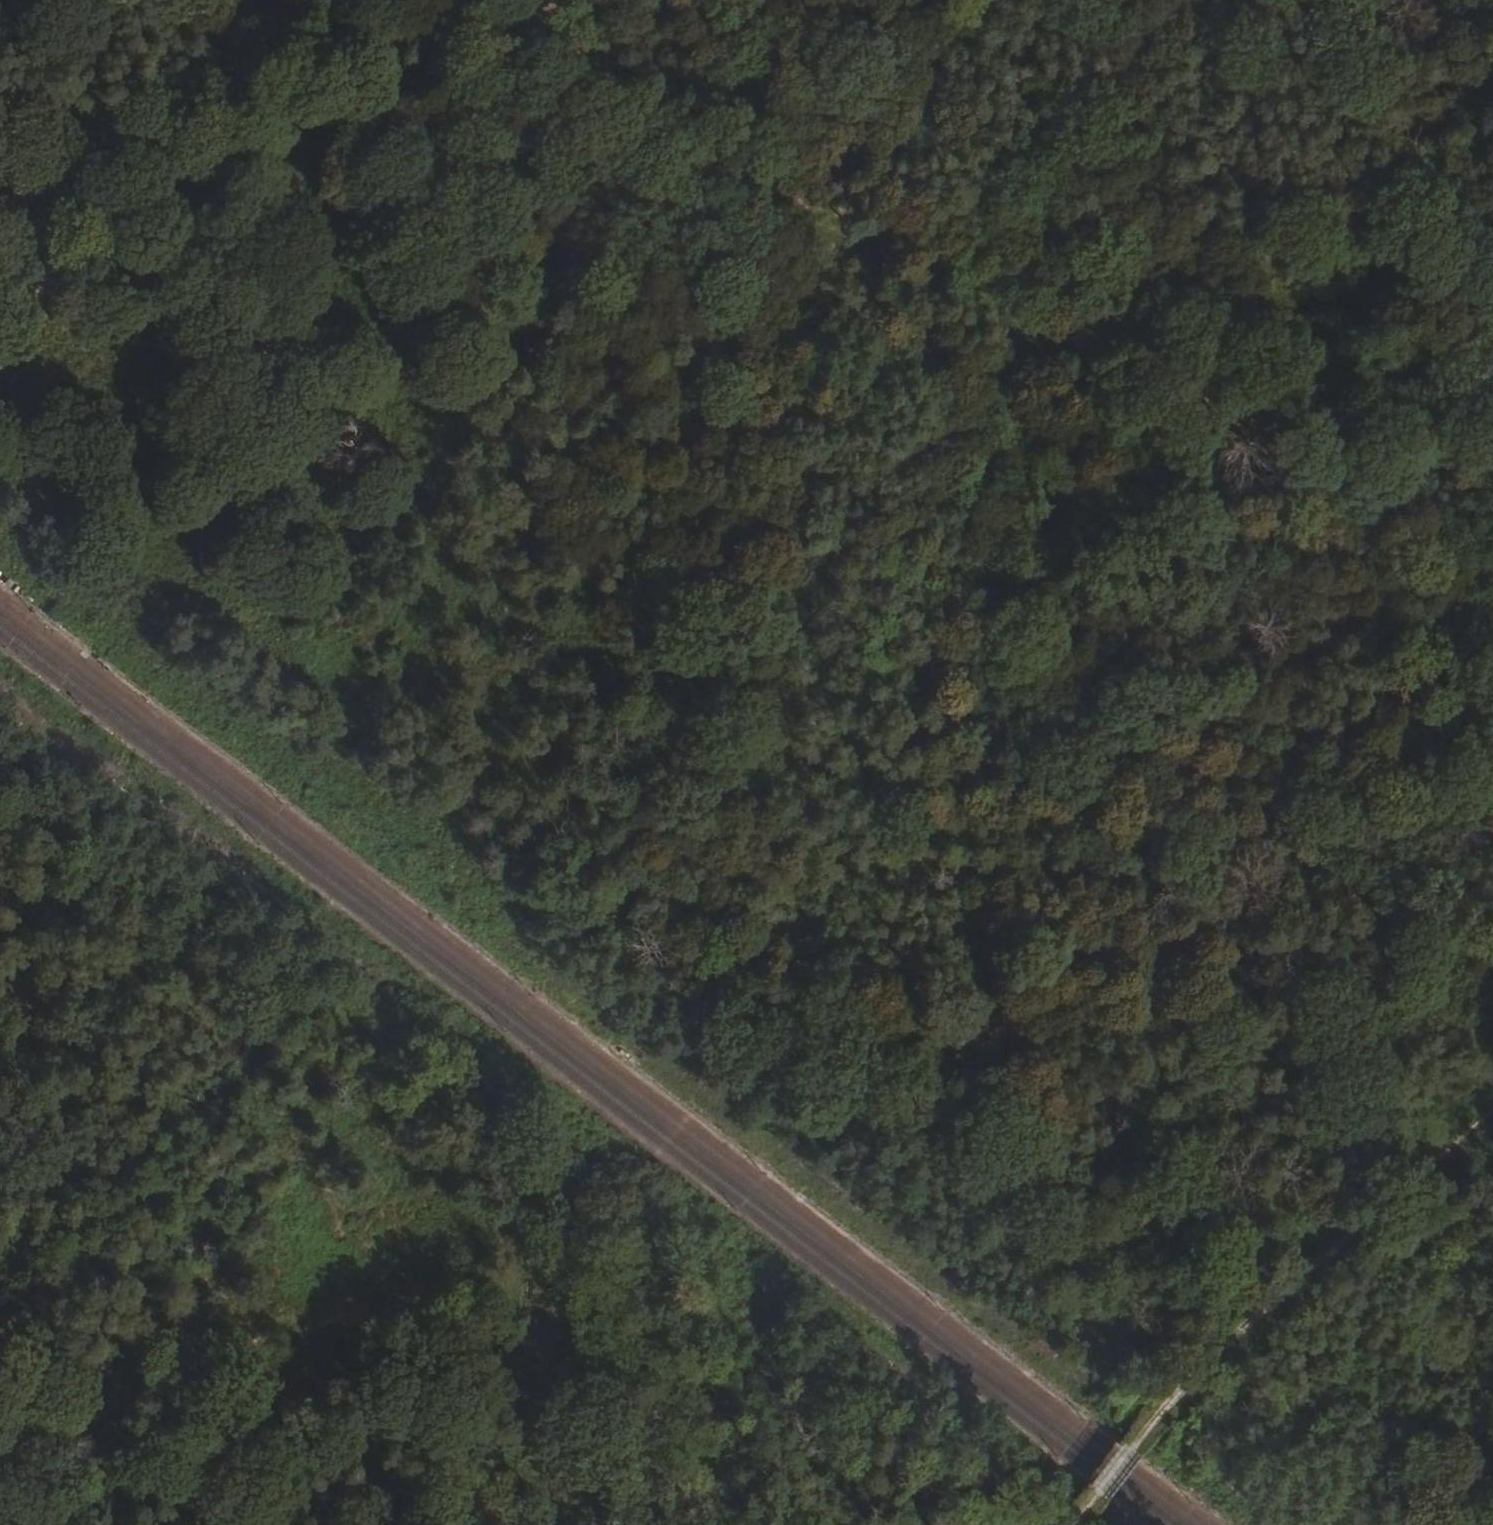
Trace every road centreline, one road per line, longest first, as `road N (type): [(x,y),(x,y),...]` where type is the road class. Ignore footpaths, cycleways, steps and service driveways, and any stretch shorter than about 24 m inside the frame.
road 1 (track): [(1165,1405),(1492,1096)]
road 2 (track): [(1165,1405),(1058,1524)]

